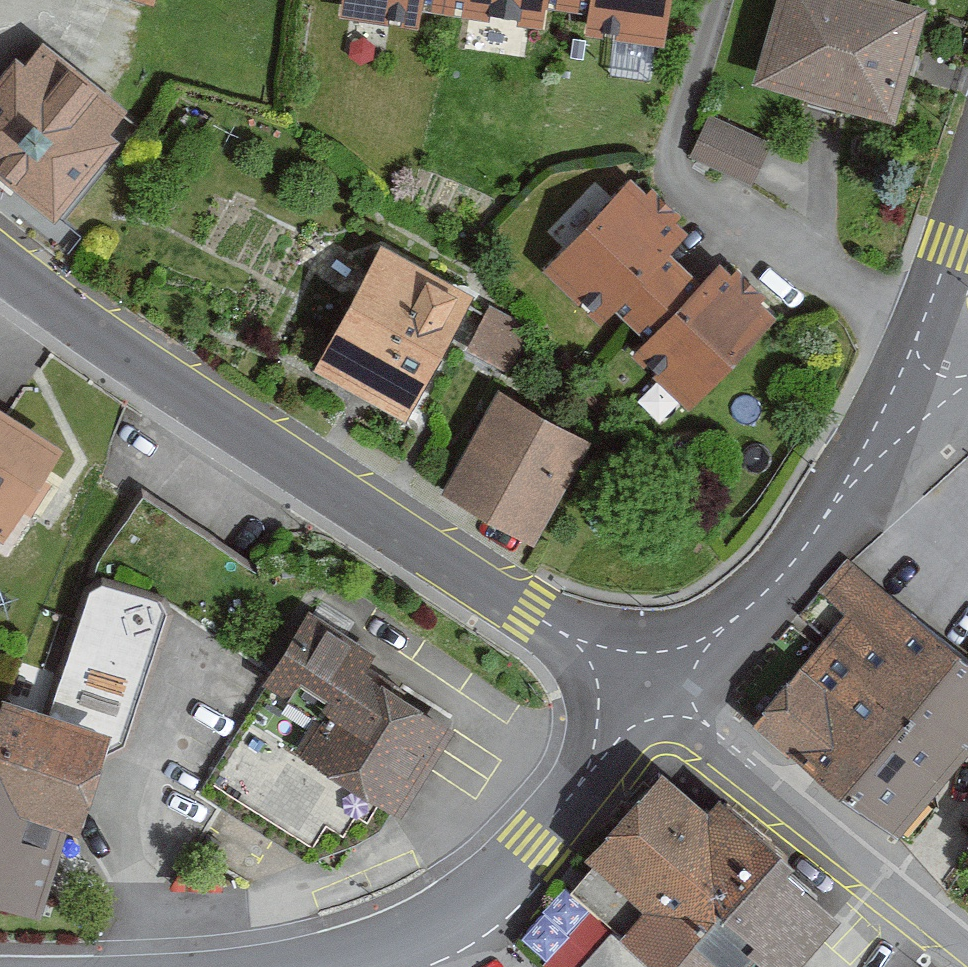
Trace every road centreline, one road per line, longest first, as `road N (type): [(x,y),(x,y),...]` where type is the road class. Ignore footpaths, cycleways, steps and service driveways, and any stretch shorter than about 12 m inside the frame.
road 1 (tertiary): [(0,261),(125,353),(647,694)]
road 2 (tertiary): [(647,694),(535,846),(486,893),(382,952),(316,966)]
road 3 (residential): [(647,694),(706,725),(967,943)]
road 4 (tertiary): [(647,694),(769,590),(838,498)]
road 5 (tertiary): [(838,498),(918,331)]
road 6 (unclassified): [(838,498),(967,384)]
road 7 (tertiary): [(918,331),(967,191)]

